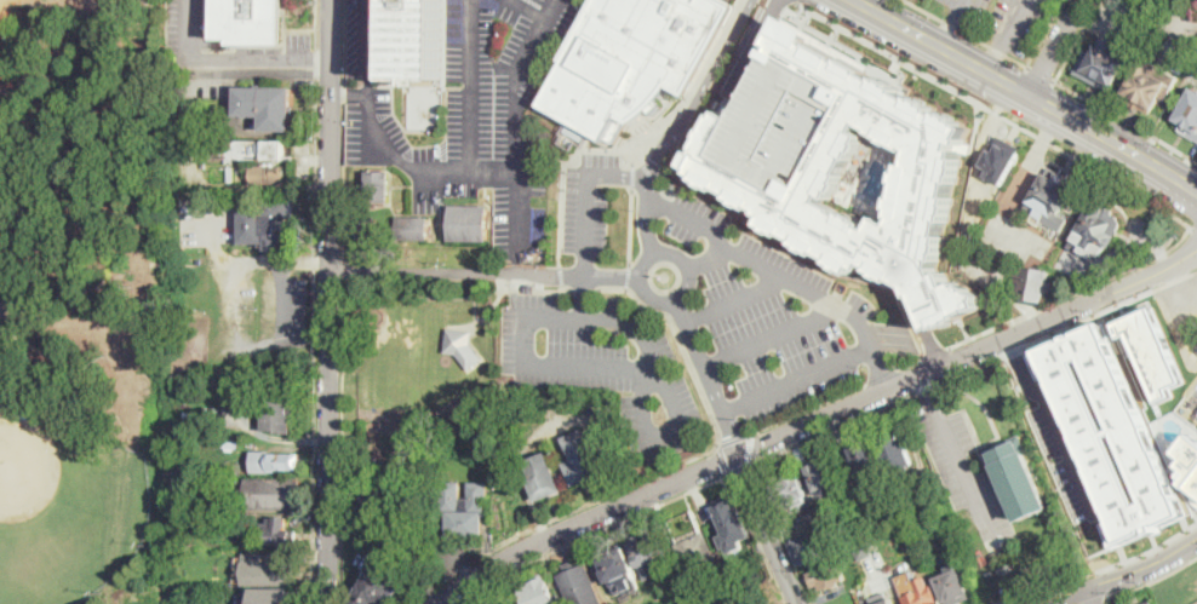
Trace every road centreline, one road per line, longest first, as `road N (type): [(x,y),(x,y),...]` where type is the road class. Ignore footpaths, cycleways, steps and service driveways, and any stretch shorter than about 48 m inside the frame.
road 1 (residential): [(1196,253),(557,531),(437,603)]
road 2 (residential): [(332,0),(329,603)]
road 3 (primary): [(1168,178),(854,0)]
road 4 (tertiary): [(1196,540),(1147,568),(1034,603)]
road 5 (residential): [(800,603),(738,456)]

